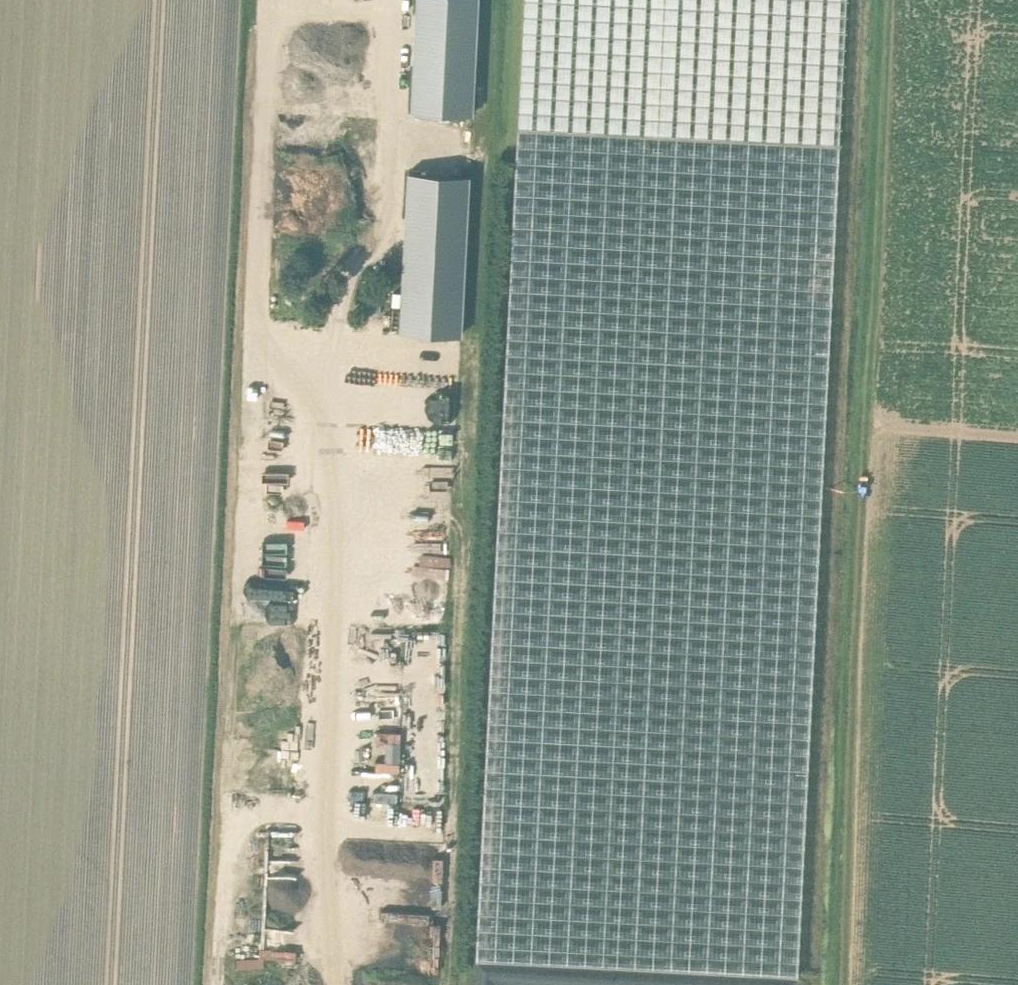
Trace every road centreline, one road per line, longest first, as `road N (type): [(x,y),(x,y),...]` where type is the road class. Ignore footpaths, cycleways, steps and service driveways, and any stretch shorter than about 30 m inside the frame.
road 1 (track): [(886,0),(839,984)]

